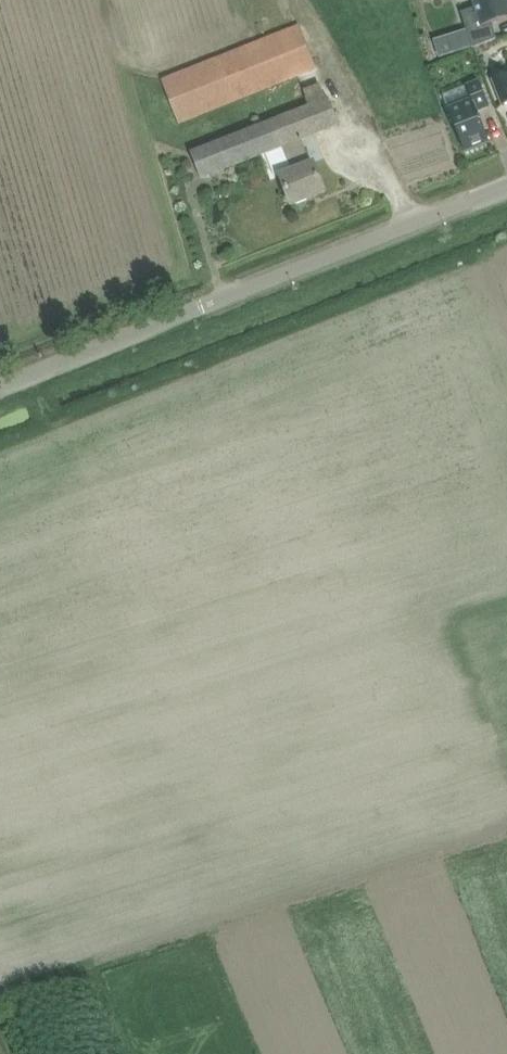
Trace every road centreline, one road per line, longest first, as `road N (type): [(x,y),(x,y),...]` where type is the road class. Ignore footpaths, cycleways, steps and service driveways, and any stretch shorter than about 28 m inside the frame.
road 1 (residential): [(203,306),(506,189)]
road 2 (unclassified): [(0,384),(203,306)]

